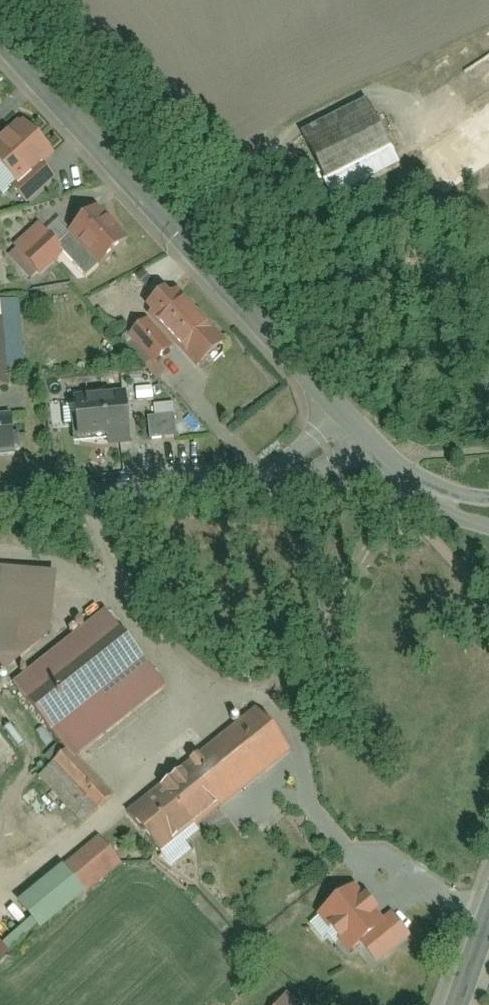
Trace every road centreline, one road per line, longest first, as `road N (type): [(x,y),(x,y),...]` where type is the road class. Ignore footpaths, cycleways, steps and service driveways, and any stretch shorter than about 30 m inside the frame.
road 1 (residential): [(0,44),(348,426)]
road 2 (residential): [(0,506),(263,475),(306,460),(348,426)]
road 3 (residential): [(348,426),(425,490),(488,508)]

